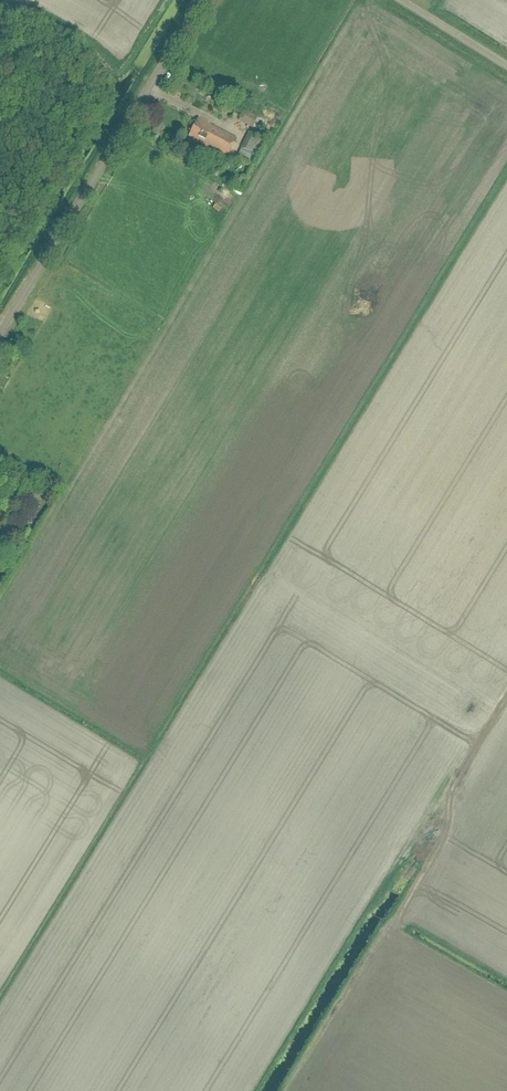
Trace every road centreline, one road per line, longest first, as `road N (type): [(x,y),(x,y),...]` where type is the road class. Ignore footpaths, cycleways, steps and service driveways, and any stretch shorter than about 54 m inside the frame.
road 1 (unclassified): [(0,334),(204,0)]
road 2 (unclassified): [(506,66),(400,0)]

